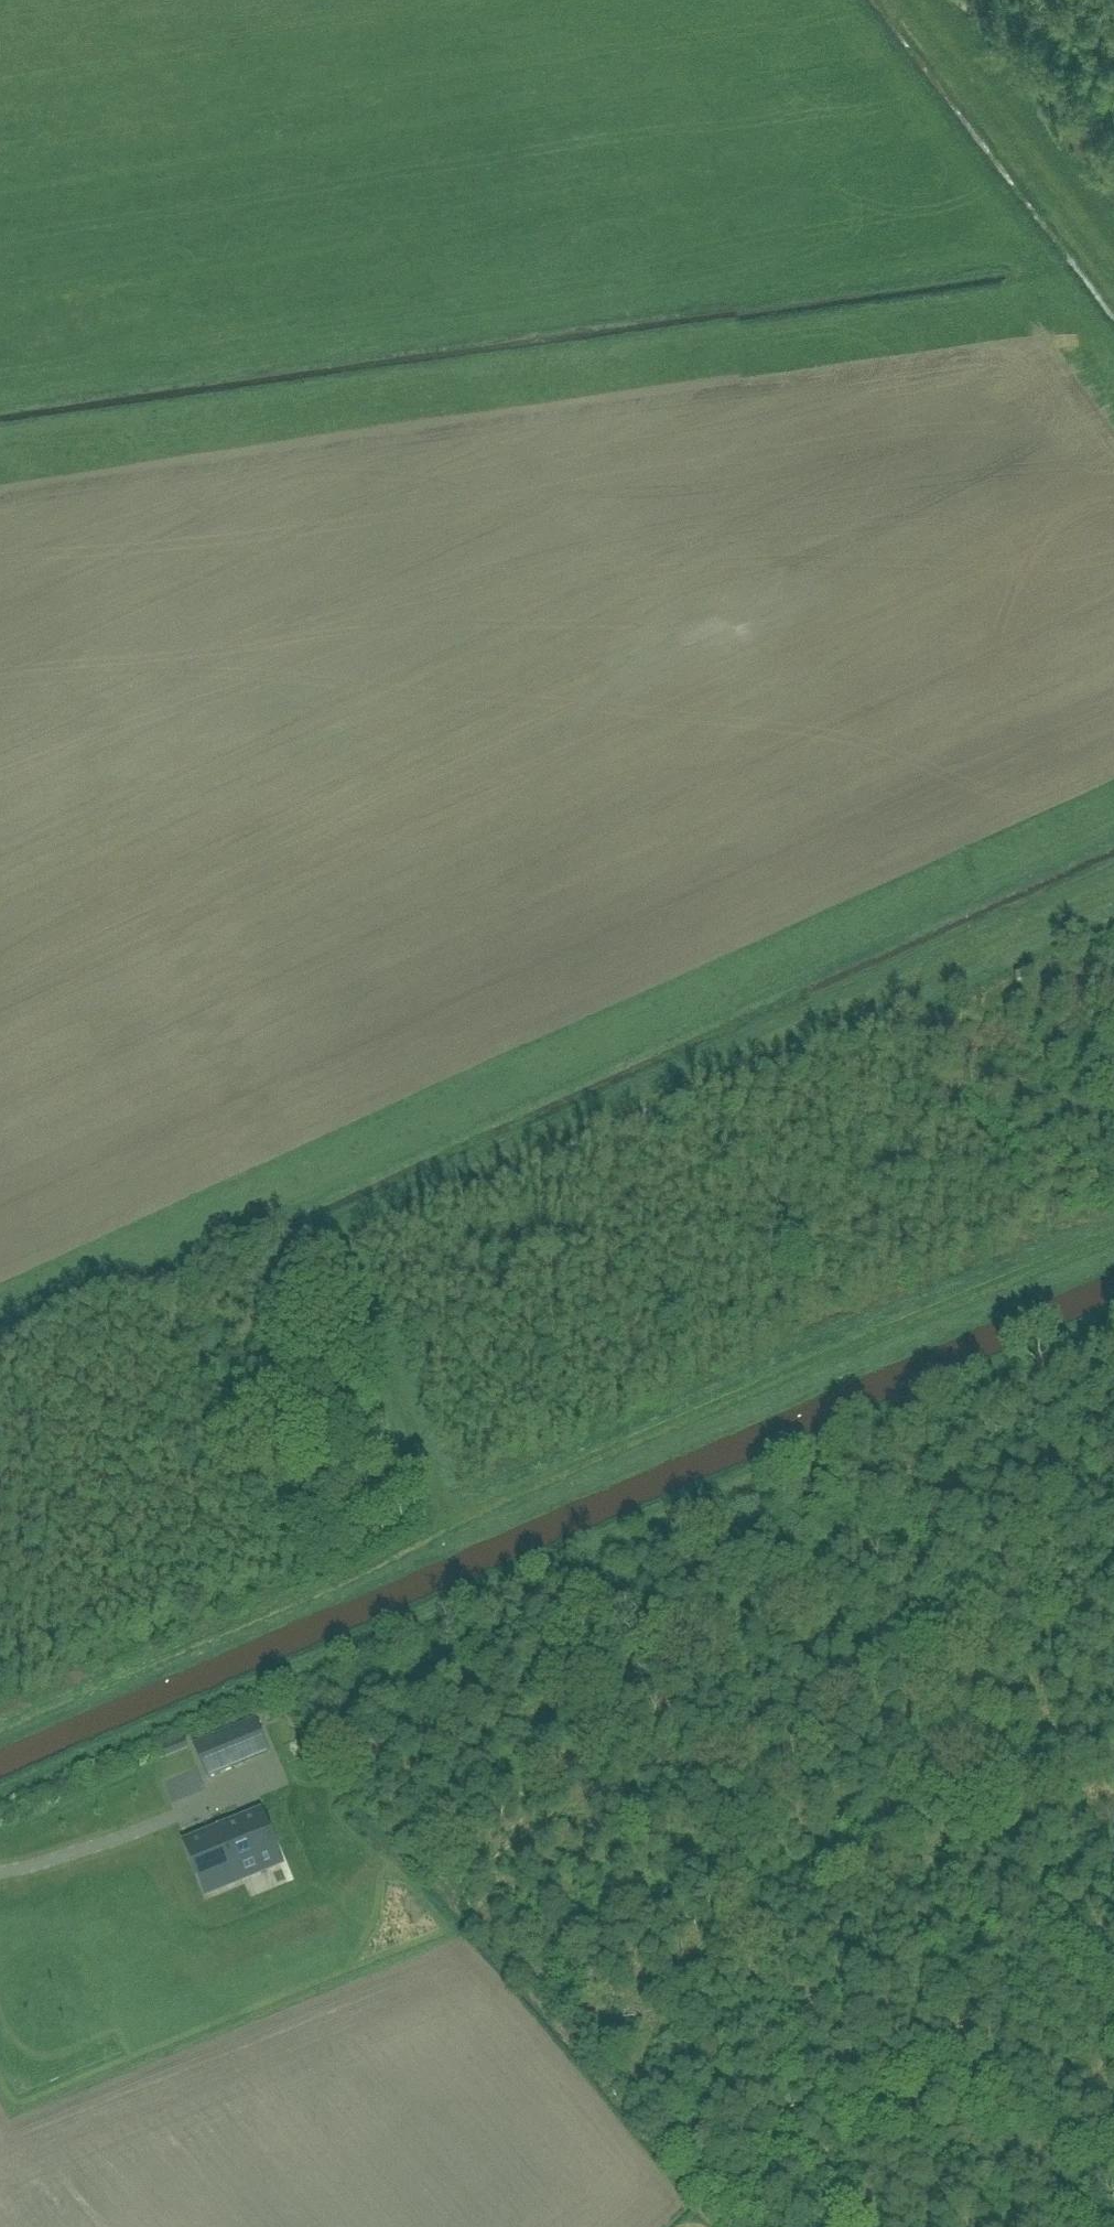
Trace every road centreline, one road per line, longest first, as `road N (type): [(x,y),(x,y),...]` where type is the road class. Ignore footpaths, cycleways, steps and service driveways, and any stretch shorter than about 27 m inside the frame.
road 1 (unclassified): [(0,1869),(172,1804)]

